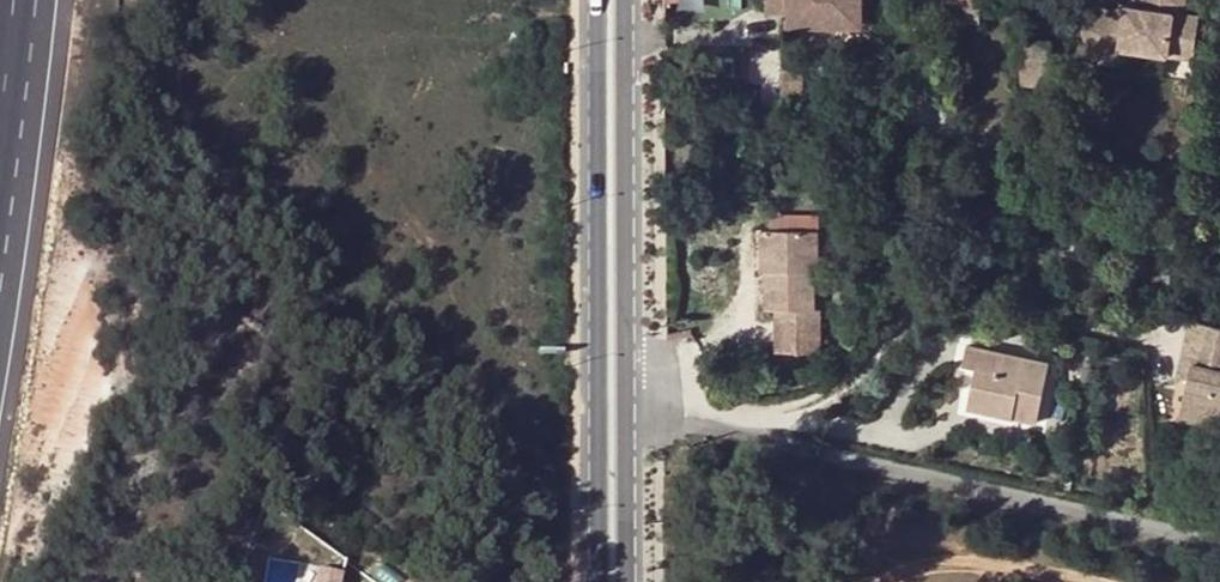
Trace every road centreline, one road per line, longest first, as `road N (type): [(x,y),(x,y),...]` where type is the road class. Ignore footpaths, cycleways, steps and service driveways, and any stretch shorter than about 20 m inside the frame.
road 1 (secondary): [(612,581),(611,0)]
road 2 (motorway): [(0,323),(23,0)]

